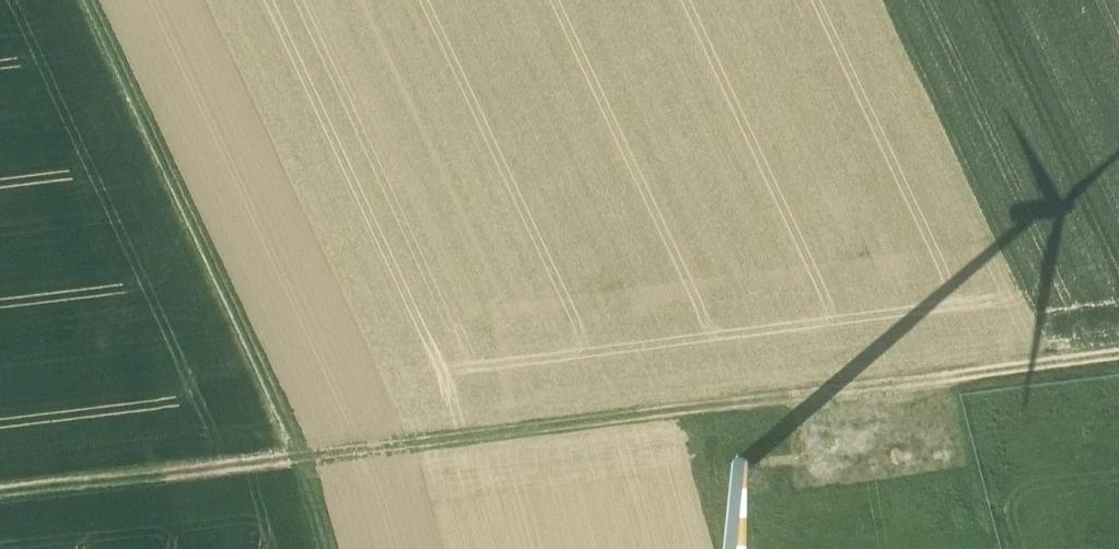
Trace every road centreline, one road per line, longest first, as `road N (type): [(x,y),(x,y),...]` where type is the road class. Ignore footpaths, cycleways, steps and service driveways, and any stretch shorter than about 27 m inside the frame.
road 1 (track): [(0,492),(658,411)]
road 2 (track): [(88,0),(303,454),(329,548)]
road 3 (track): [(1118,352),(658,411)]
road 4 (track): [(819,391),(831,471),(779,480)]

